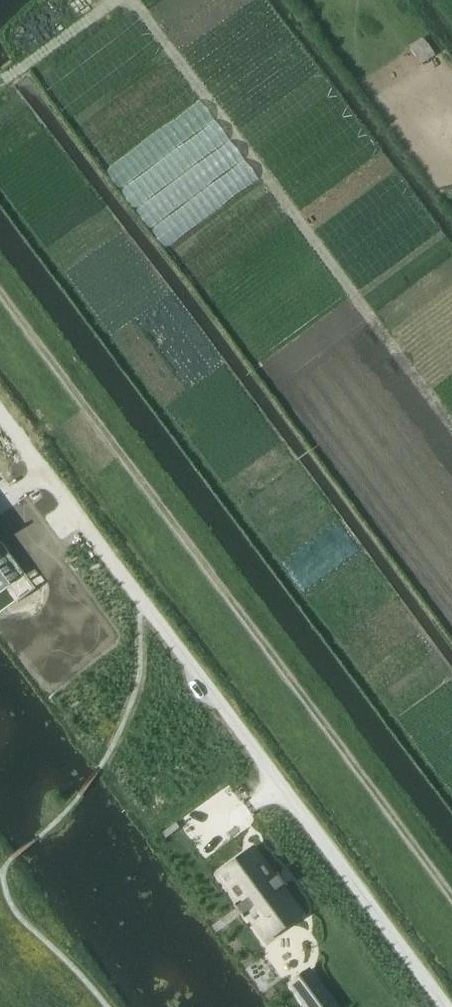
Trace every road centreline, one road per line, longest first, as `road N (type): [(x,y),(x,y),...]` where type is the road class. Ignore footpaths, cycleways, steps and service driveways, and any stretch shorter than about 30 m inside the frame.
road 1 (unclassified): [(443,1006),(0,415)]
road 2 (track): [(451,897),(10,306)]
road 3 (track): [(451,426),(133,0)]
road 4 (track): [(118,0),(0,85)]

